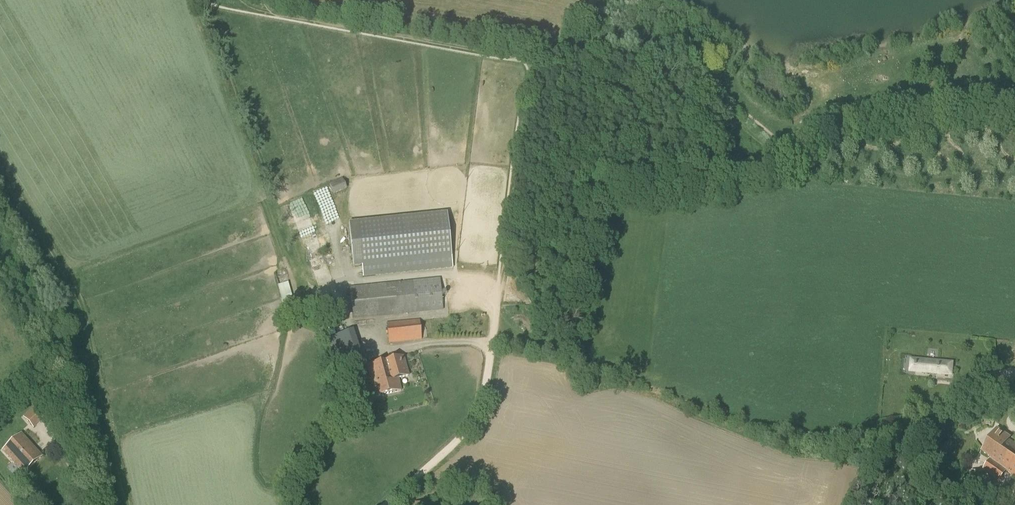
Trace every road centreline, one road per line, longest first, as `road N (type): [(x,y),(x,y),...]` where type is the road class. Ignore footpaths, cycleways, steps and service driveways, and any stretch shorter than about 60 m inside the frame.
road 1 (track): [(1014,178),(813,168),(763,146),(688,74),(596,73),(563,56)]
road 2 (track): [(389,504),(462,438),(482,406),(538,62)]
road 3 (track): [(538,62),(292,16),(248,0)]

